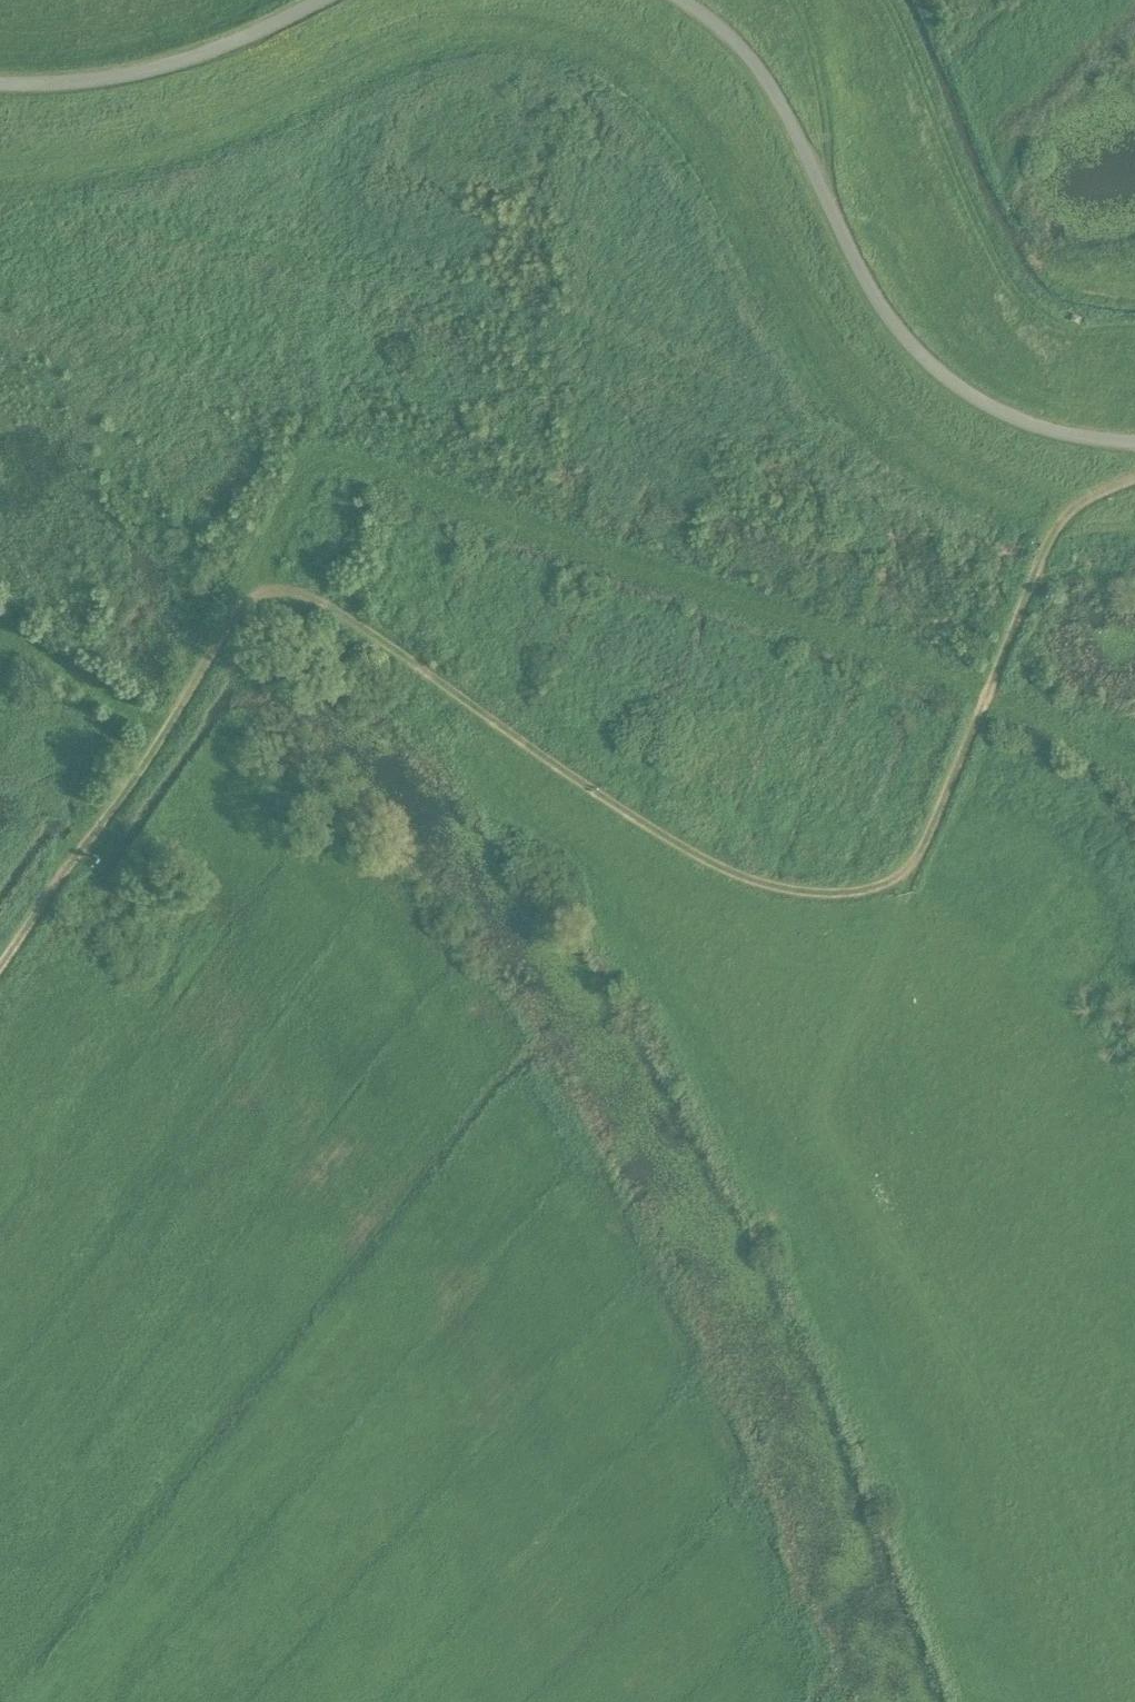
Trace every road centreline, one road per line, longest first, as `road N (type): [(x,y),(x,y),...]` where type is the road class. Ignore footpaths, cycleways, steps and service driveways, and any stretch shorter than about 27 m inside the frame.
road 1 (track): [(0,971),(144,771),(245,605),(271,591),(322,608),(654,831),(750,879),(821,894),(893,879),(918,858),(1059,527),(1081,502),(1134,479)]
road 2 (unclassified): [(1134,441),(1022,421),(981,401),(917,348),(852,251),(774,90),(727,30),(687,0)]
road 3 (unclassified): [(318,0),(192,57),(73,86),(0,85)]

